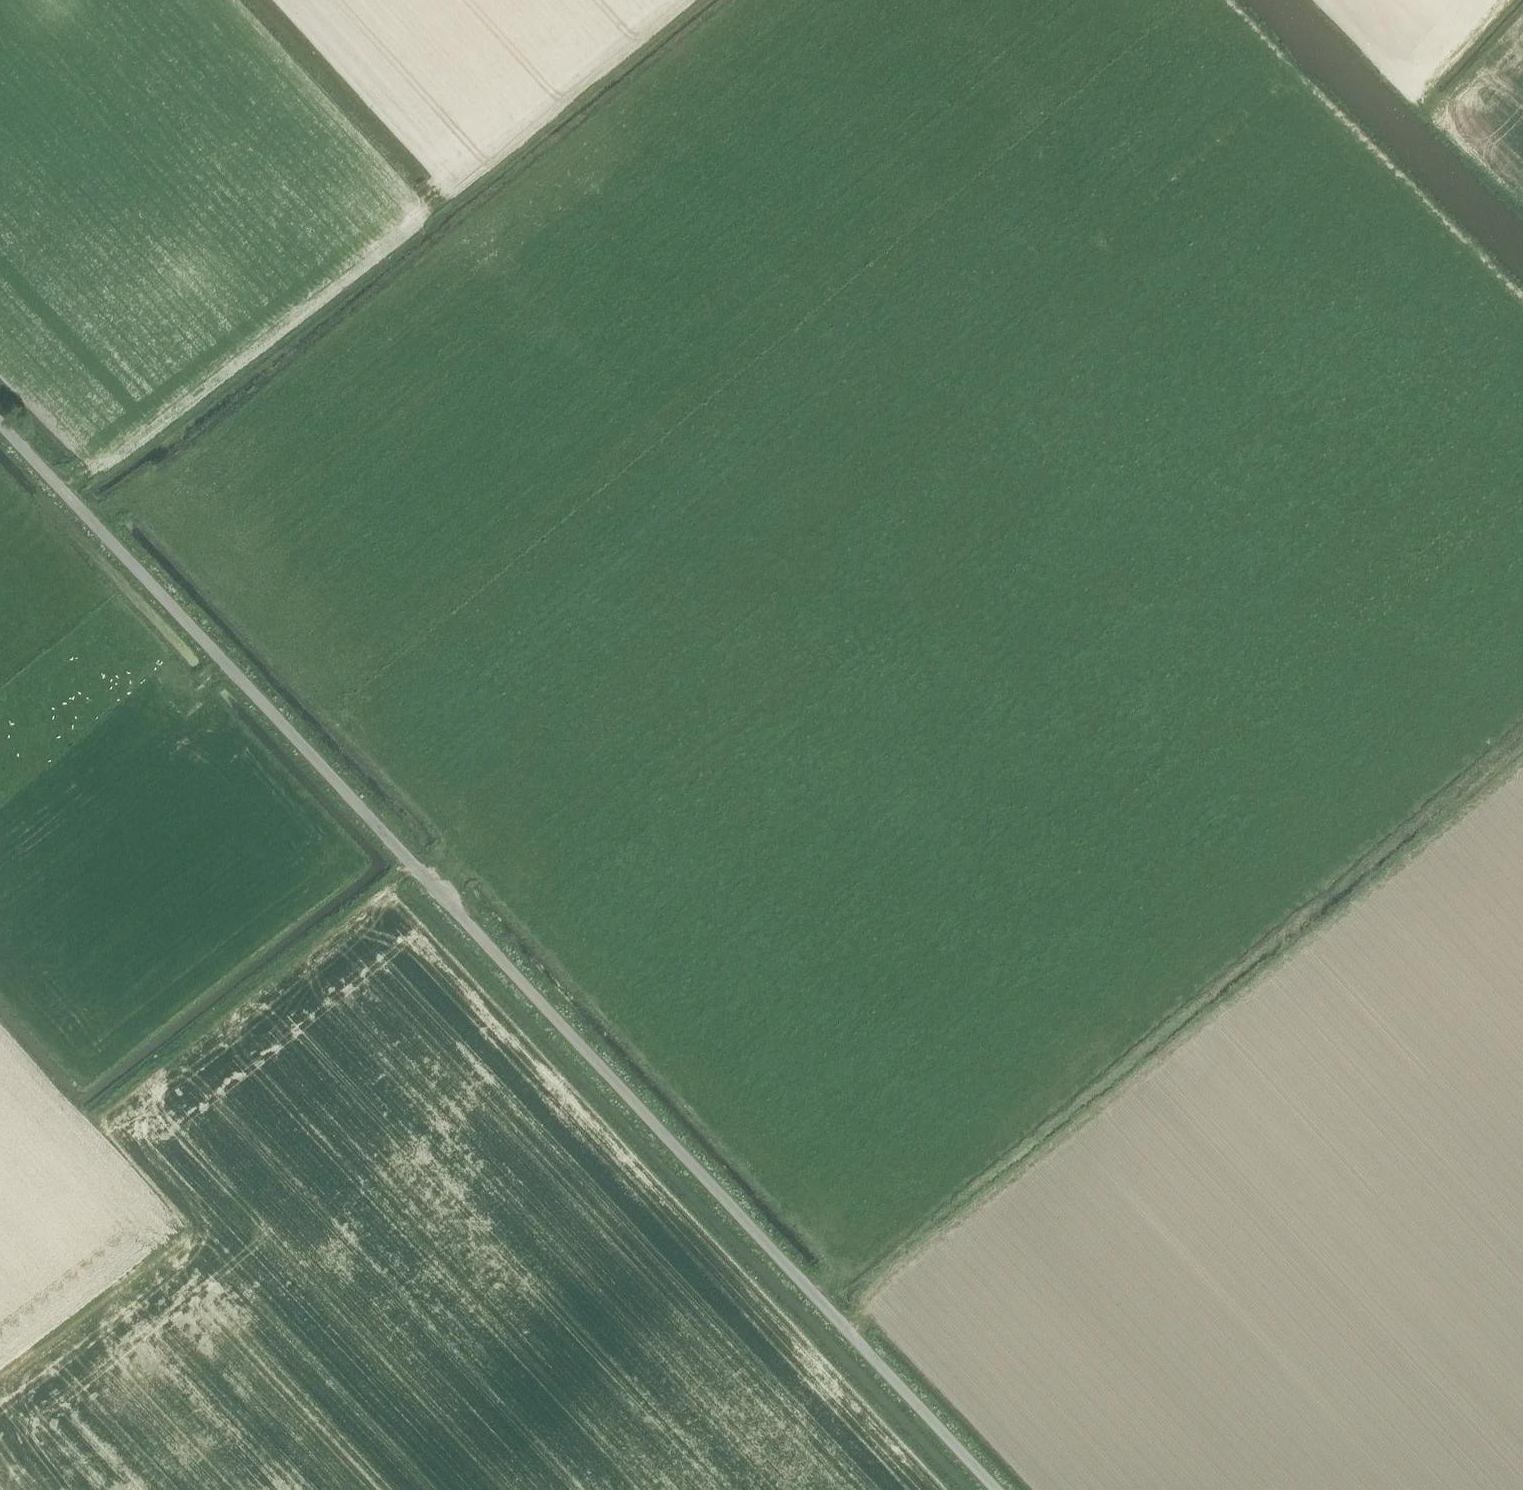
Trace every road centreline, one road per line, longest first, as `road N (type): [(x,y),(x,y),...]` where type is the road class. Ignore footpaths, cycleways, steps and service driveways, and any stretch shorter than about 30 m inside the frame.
road 1 (unclassified): [(993,1489),(0,422)]

